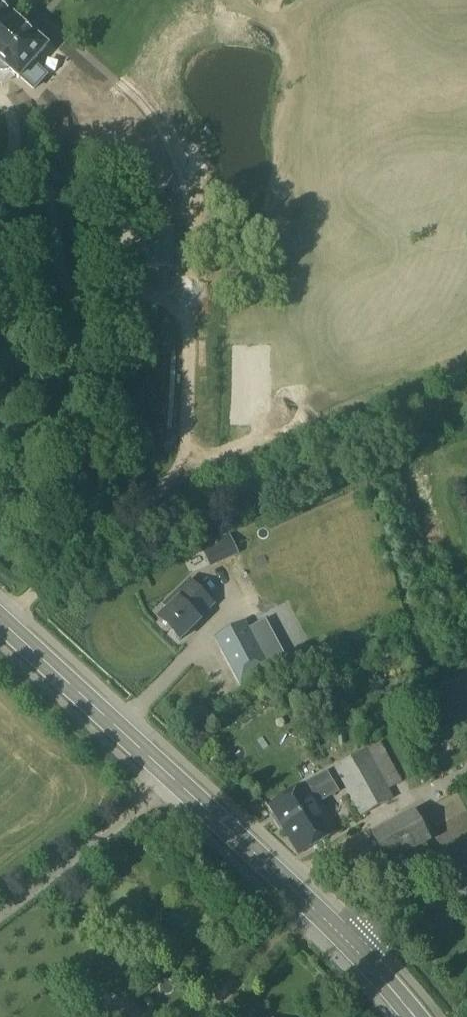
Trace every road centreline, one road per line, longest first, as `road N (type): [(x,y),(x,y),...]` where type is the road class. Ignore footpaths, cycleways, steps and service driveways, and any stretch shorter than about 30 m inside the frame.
road 1 (secondary): [(357,947),(0,618)]
road 2 (unclassified): [(357,947),(401,911),(466,901)]

